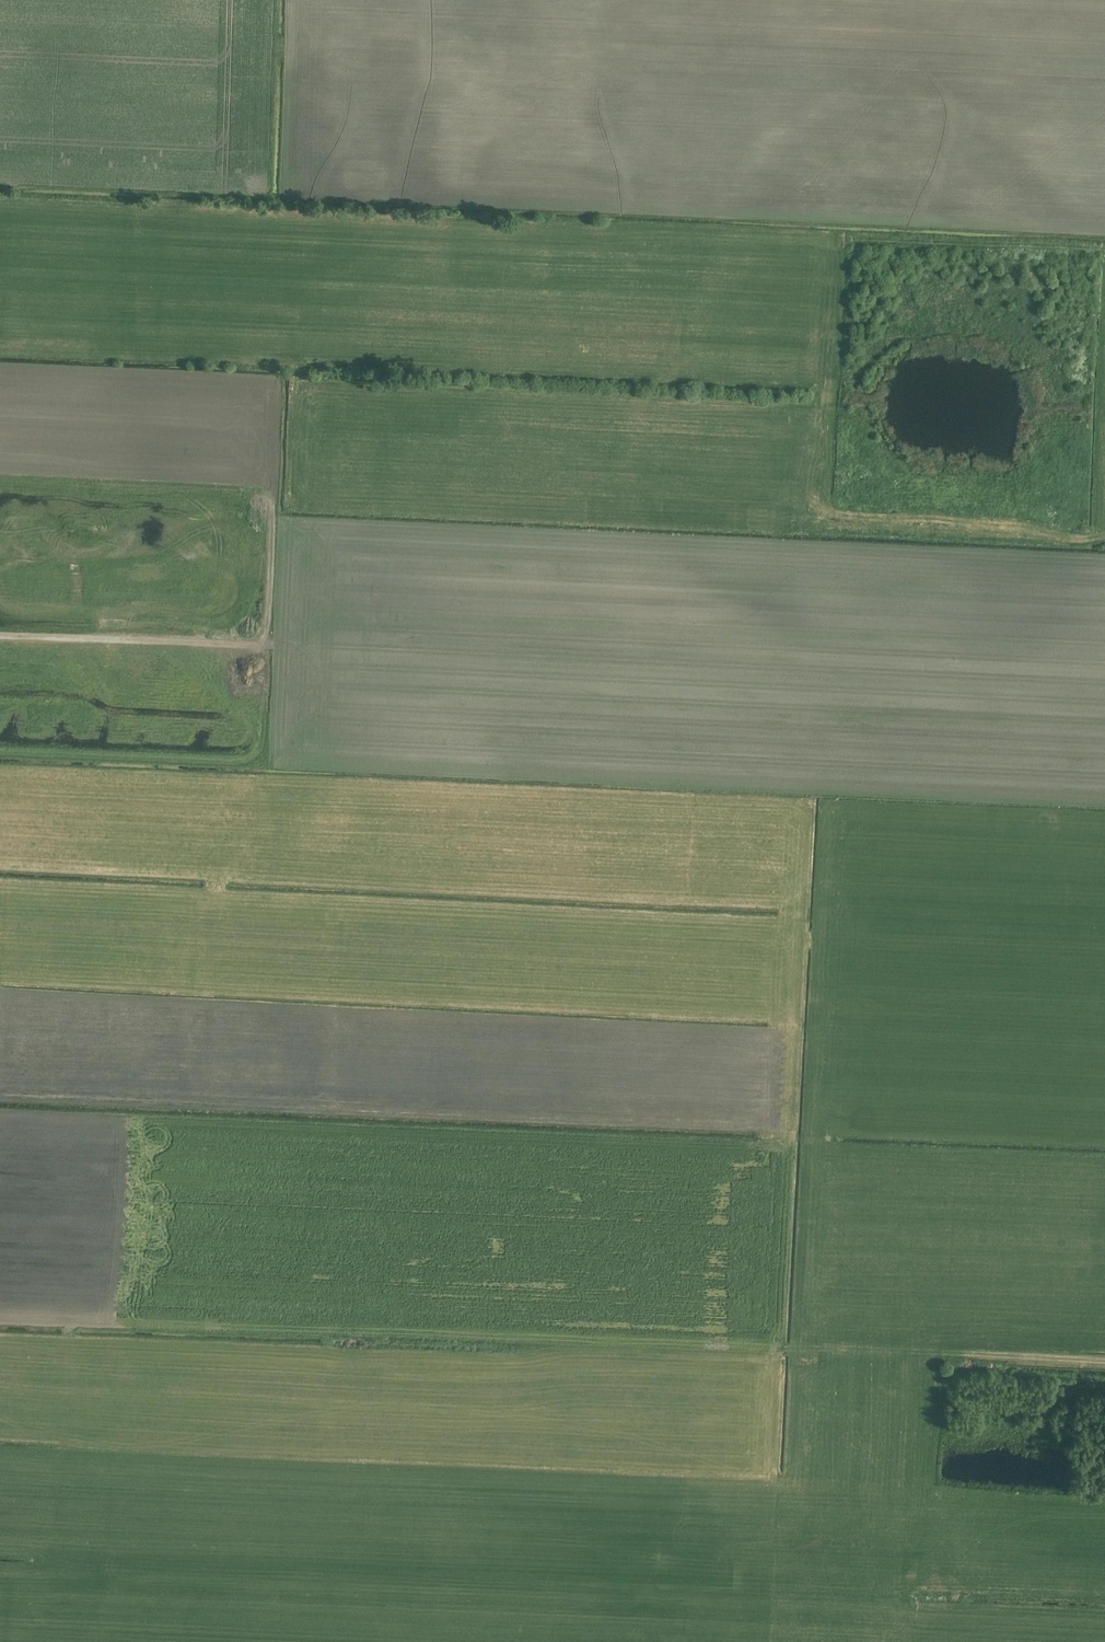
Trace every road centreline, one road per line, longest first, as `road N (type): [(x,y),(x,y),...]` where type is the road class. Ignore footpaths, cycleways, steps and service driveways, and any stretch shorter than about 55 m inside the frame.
road 1 (track): [(0,638),(273,651)]
road 2 (track): [(1104,1363),(936,1357)]

